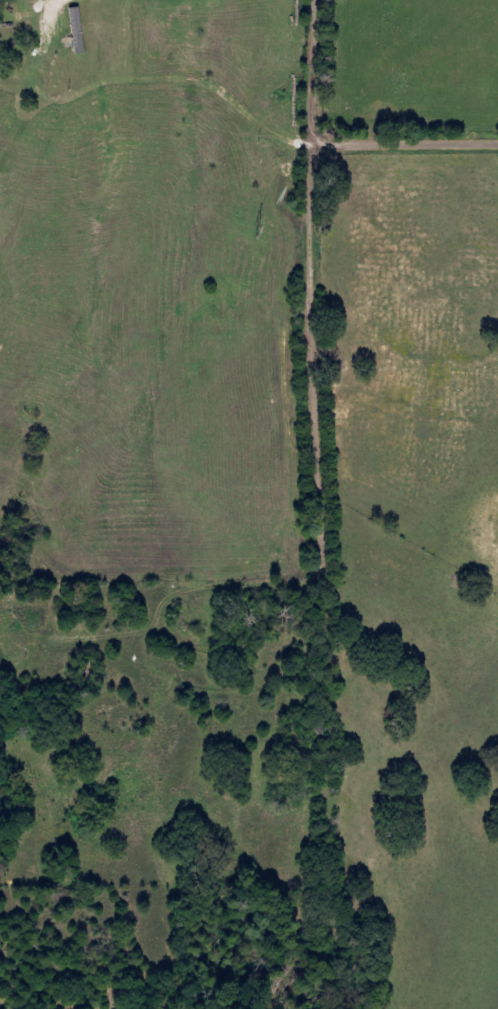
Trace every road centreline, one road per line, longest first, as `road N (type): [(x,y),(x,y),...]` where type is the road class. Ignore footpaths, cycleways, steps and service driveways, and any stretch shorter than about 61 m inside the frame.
road 1 (residential): [(291,1008),(289,963),(319,898),(330,126)]
road 2 (residential): [(330,126),(497,128)]
road 3 (residential): [(310,0),(310,81),(330,126)]

